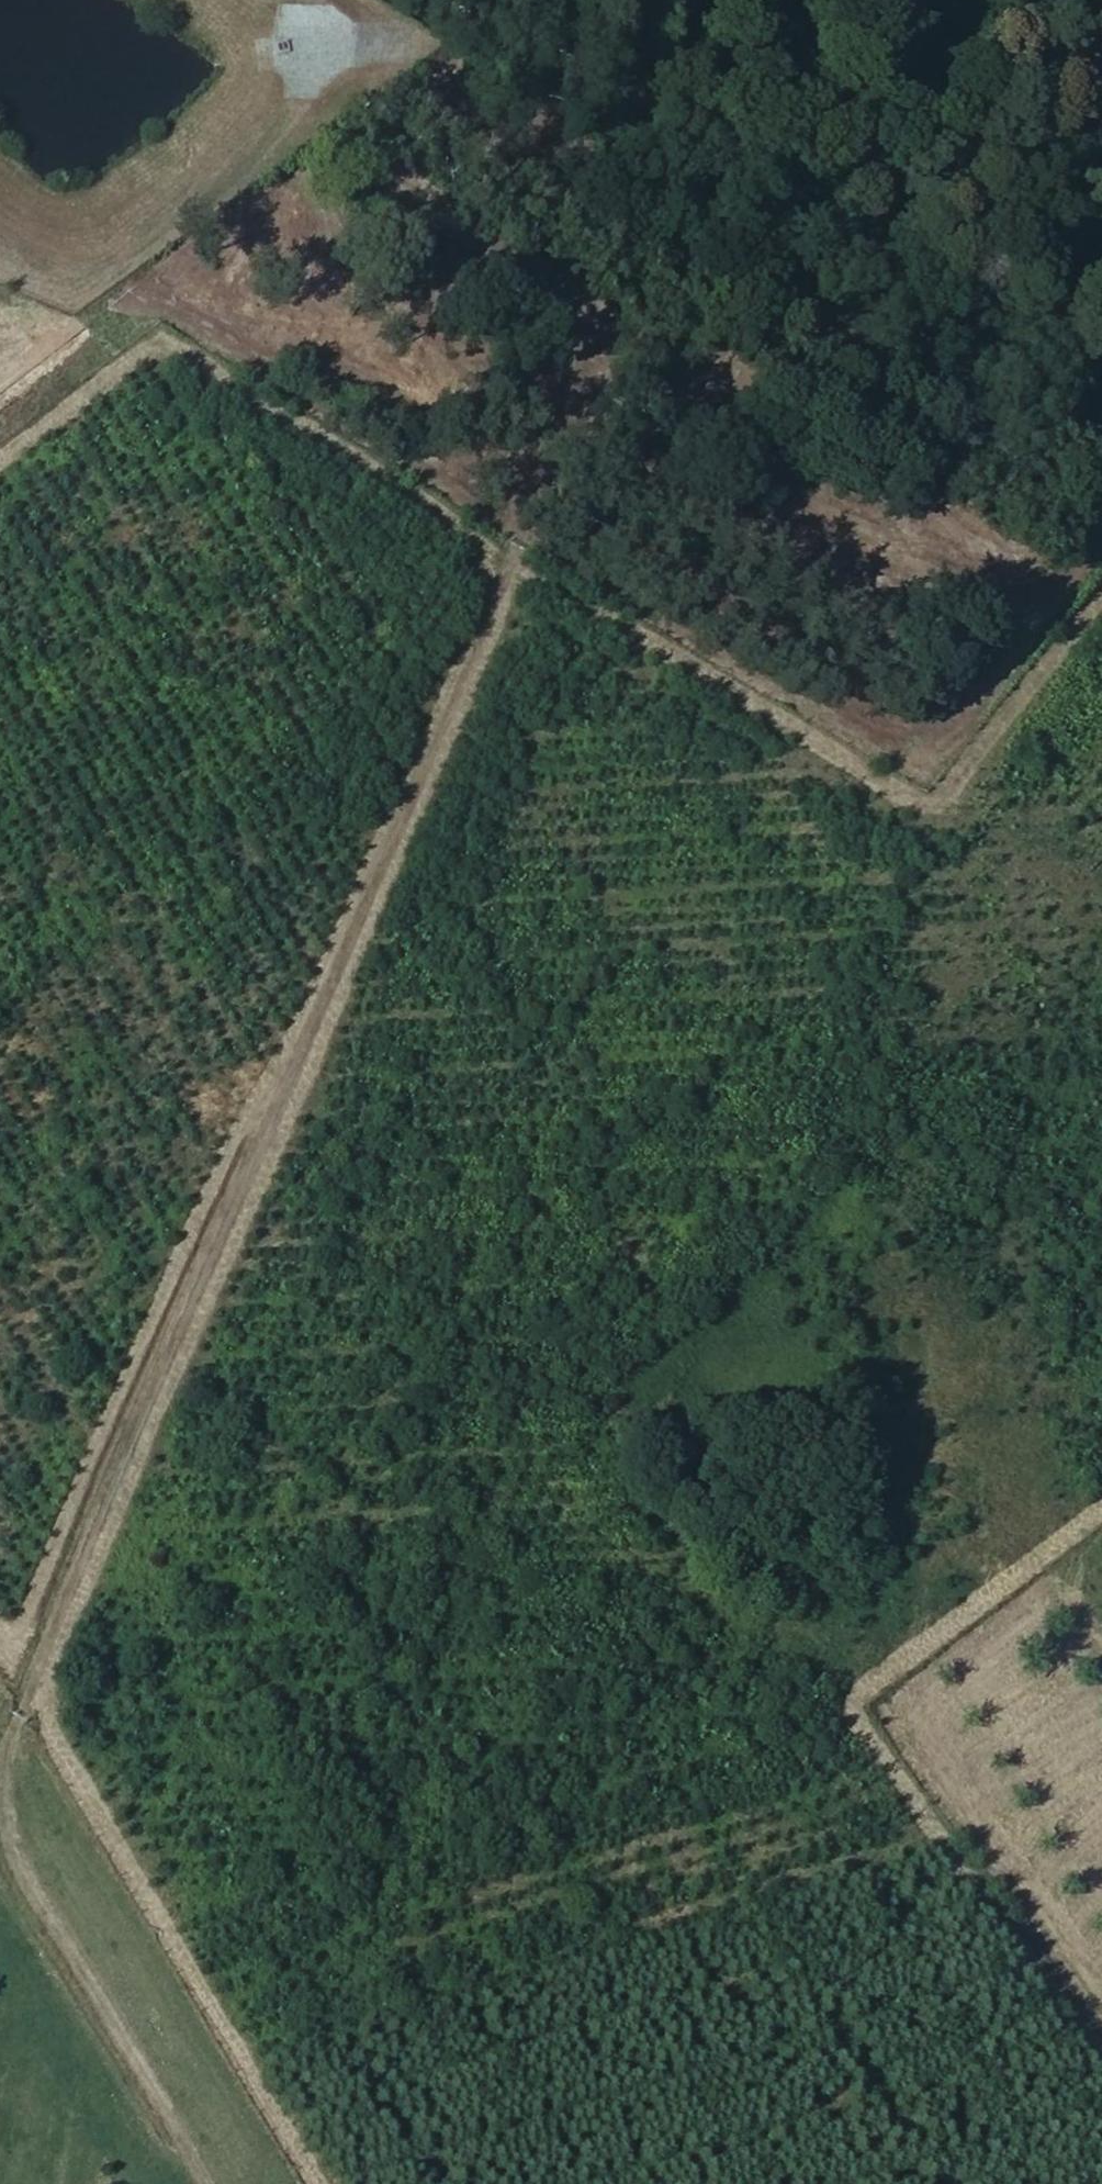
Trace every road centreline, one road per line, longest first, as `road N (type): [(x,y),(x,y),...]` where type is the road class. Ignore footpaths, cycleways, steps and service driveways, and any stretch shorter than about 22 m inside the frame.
road 1 (track): [(542,15),(555,23),(575,166),(561,349),(510,570),(19,1712),(4,1841),(111,1990),(217,2183)]

